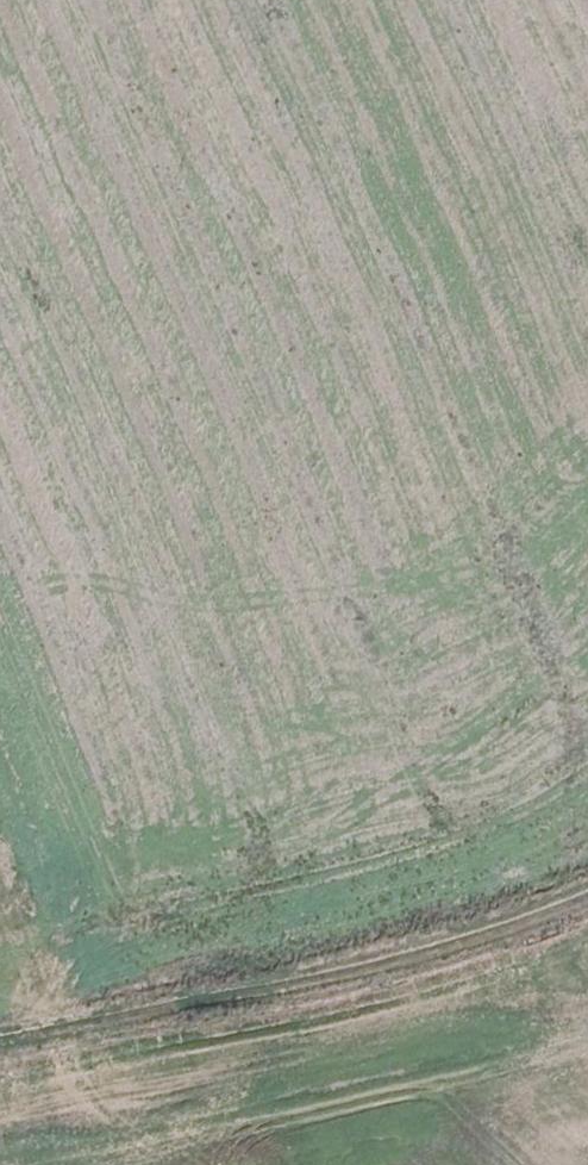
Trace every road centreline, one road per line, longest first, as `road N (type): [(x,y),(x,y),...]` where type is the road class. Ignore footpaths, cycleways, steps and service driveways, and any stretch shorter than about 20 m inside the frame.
road 1 (track): [(0,1050),(450,959),(587,898)]

